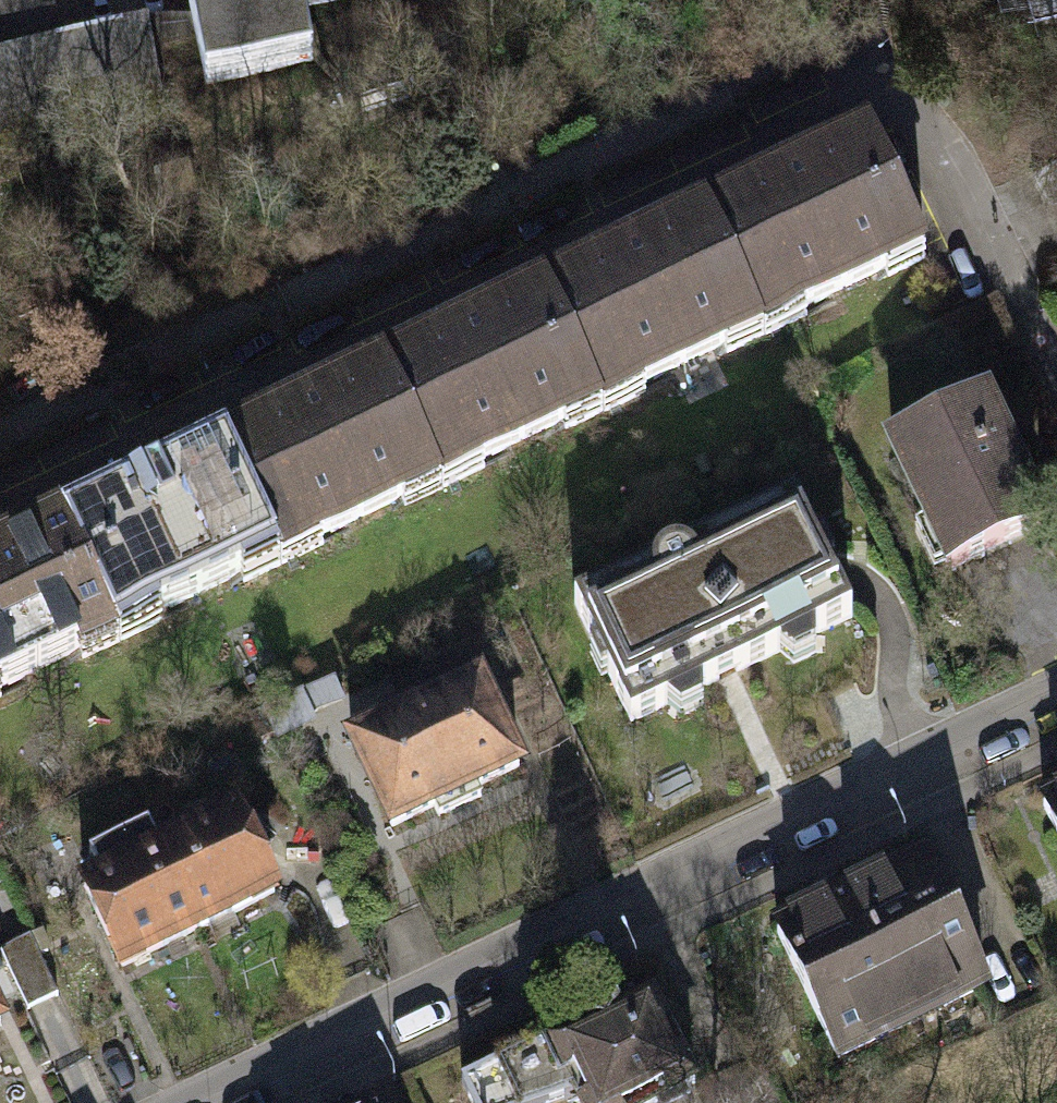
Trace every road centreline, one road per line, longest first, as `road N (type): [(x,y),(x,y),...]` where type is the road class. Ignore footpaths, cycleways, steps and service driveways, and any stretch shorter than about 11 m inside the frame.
road 1 (residential): [(1056,384),(1001,266),(913,126),(878,104),(856,103),(0,499)]
road 2 (residential): [(178,1102),(1056,691)]

